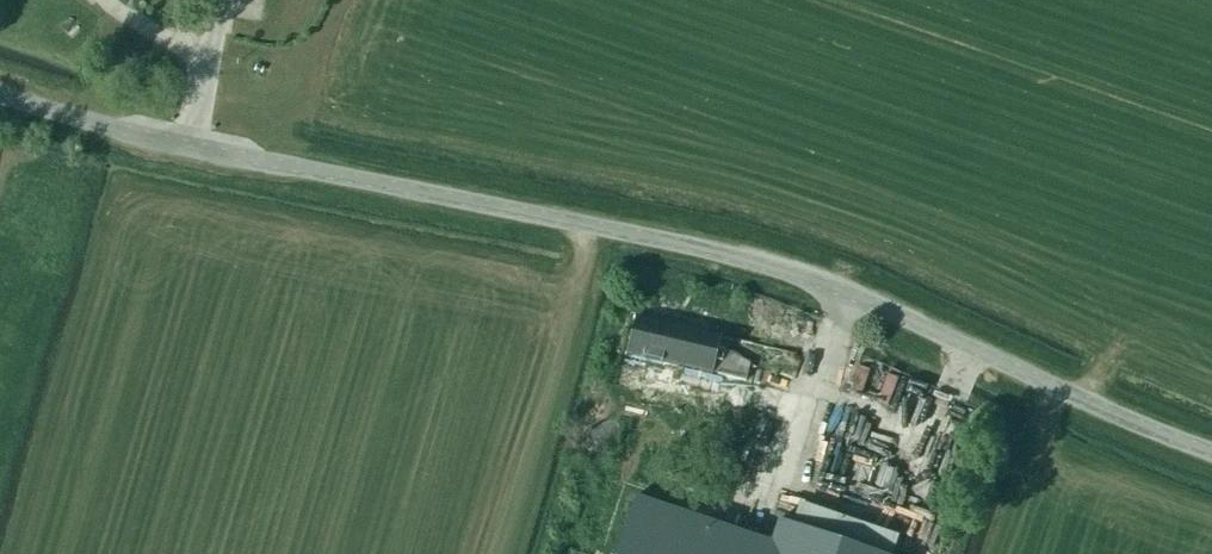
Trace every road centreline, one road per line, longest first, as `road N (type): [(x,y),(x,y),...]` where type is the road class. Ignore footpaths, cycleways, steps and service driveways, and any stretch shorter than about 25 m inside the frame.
road 1 (tertiary): [(1211,460),(819,280),(657,239),(157,140),(0,97)]

